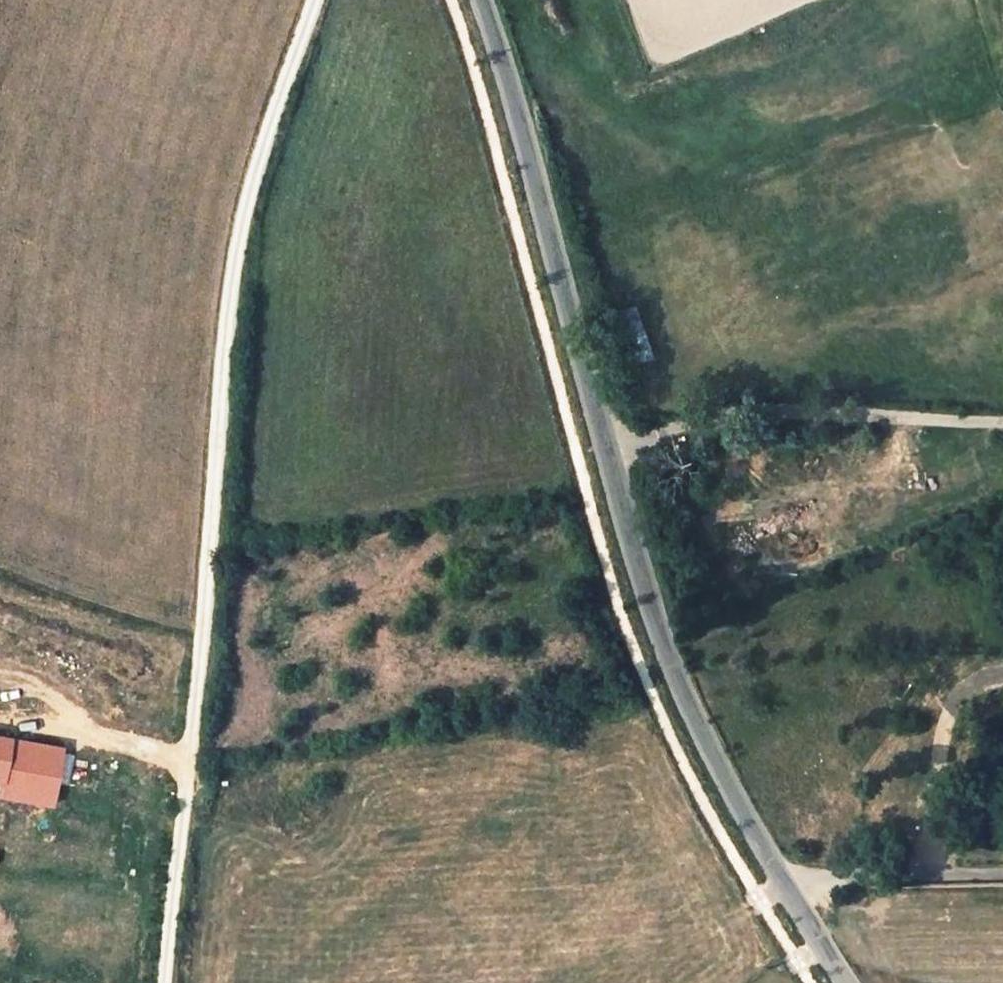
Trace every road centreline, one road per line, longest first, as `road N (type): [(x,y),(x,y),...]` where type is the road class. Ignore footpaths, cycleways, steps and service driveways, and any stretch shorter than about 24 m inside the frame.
road 1 (unclassified): [(481,0),(661,643),(722,771),(850,982)]
road 2 (track): [(317,0),(242,224),(169,982)]

